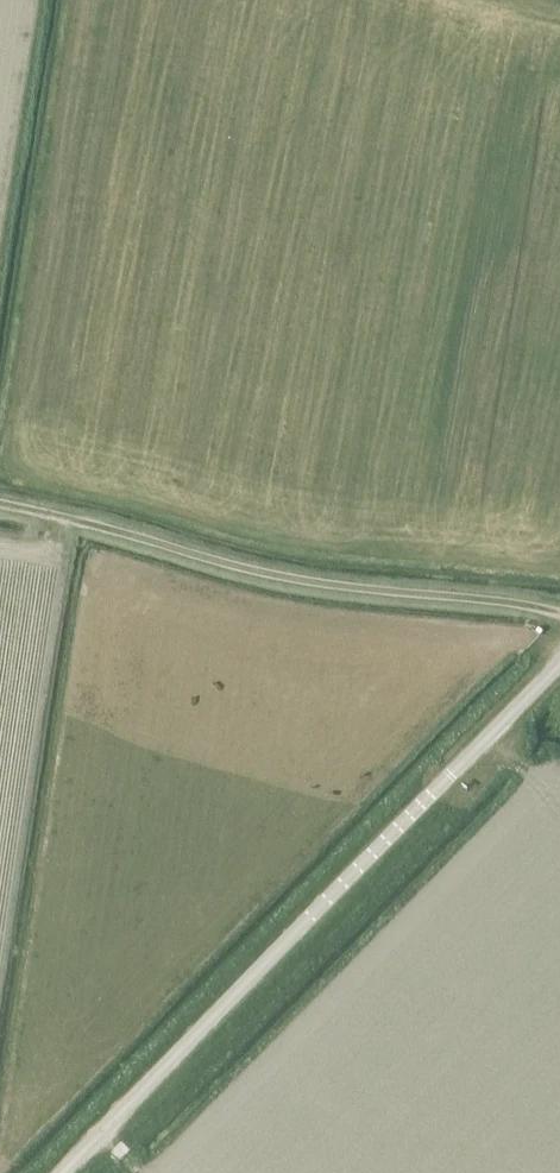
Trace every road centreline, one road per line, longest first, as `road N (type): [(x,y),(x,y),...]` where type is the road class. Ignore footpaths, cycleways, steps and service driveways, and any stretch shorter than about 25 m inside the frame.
road 1 (unclassified): [(65,1172),(559,662)]
road 2 (track): [(559,620),(258,583),(0,514)]

